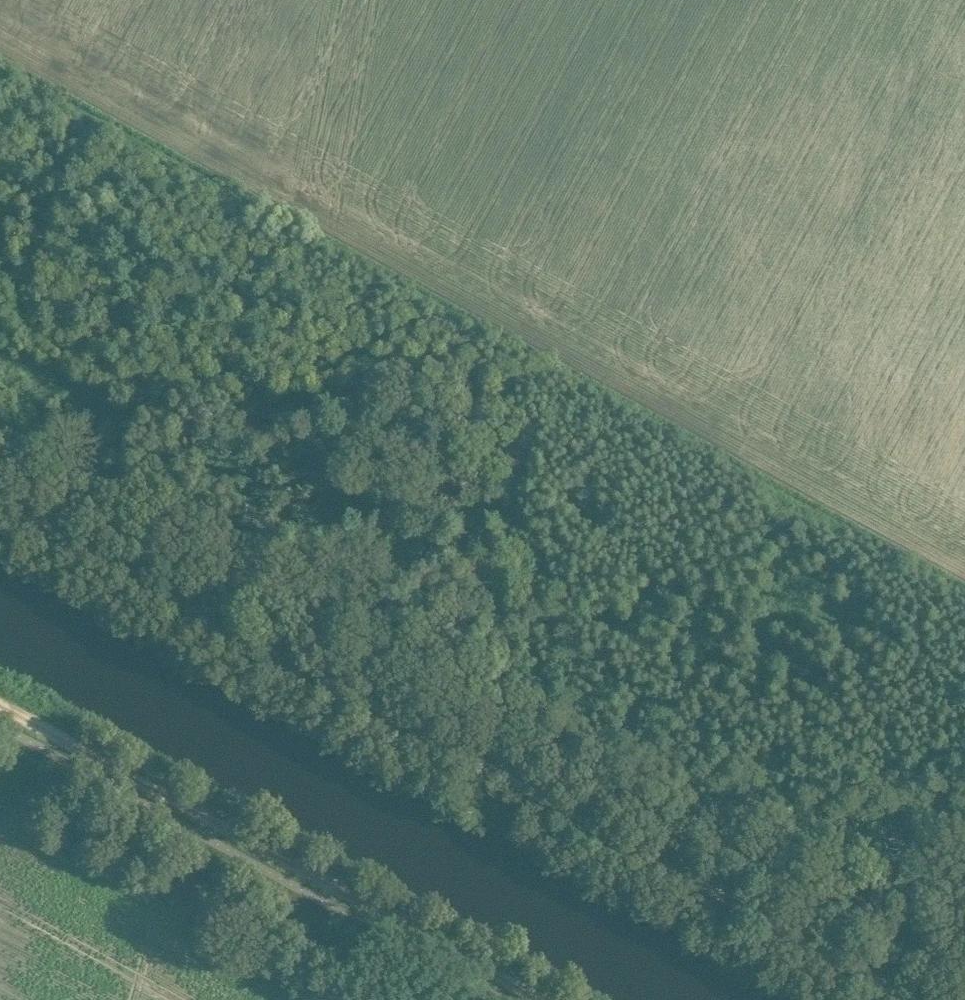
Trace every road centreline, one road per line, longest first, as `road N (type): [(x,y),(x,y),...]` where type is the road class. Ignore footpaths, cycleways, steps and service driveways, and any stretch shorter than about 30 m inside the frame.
road 1 (track): [(0,494),(923,999)]
road 2 (track): [(556,999),(0,695)]

